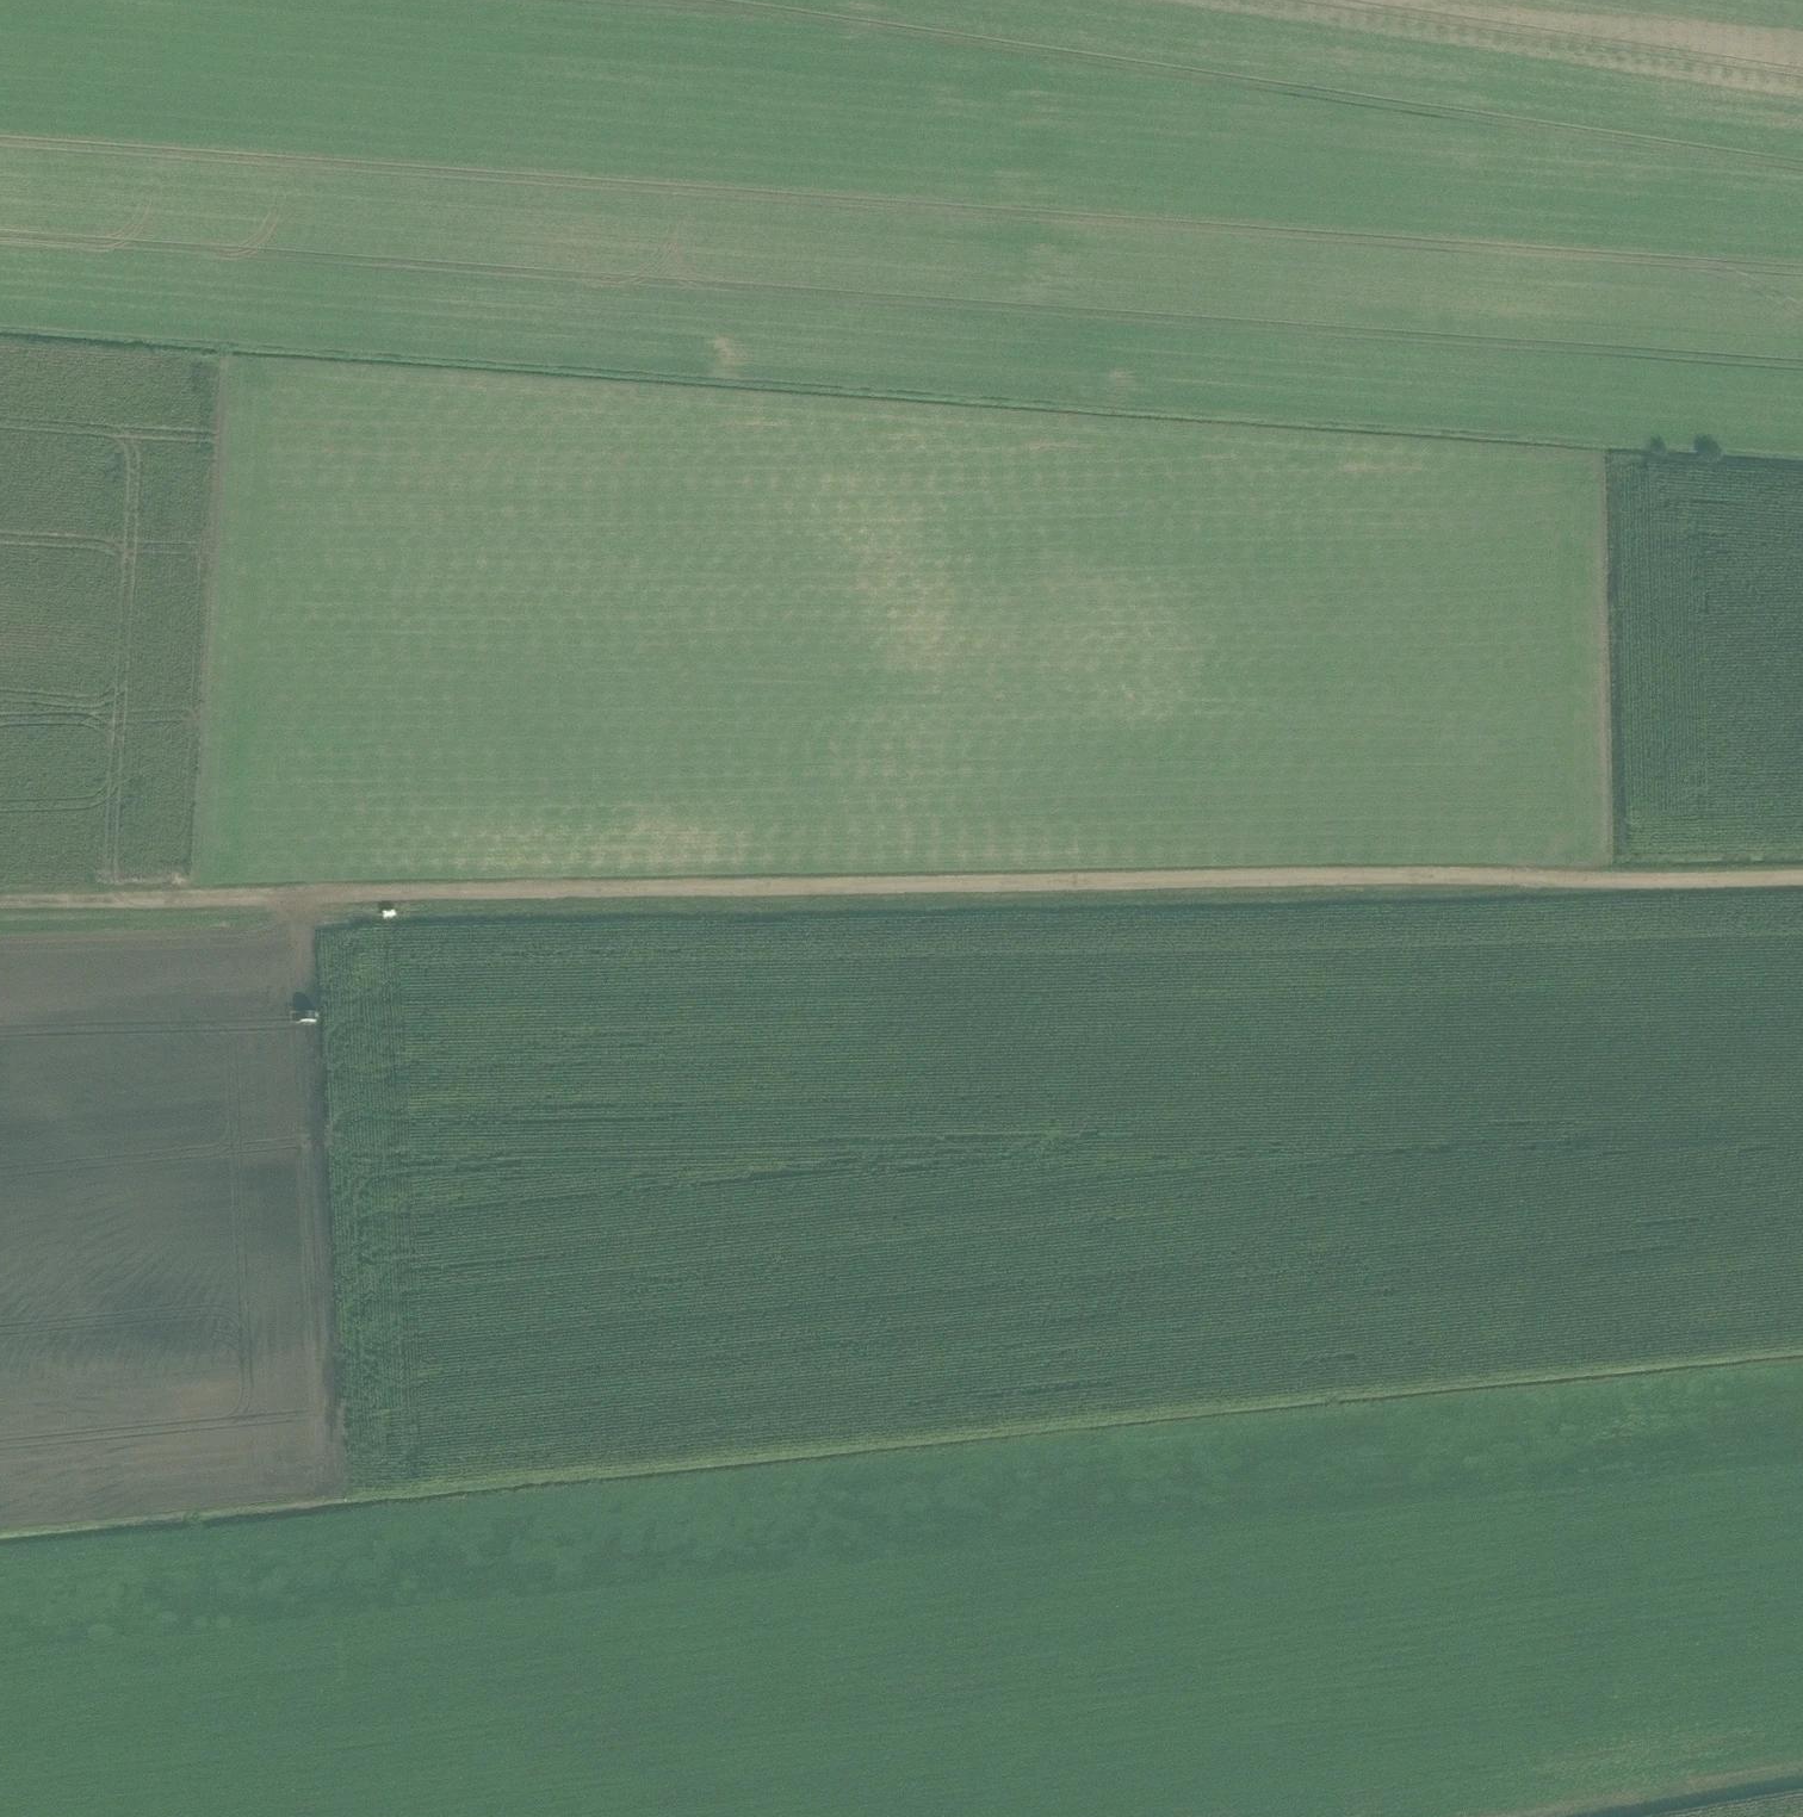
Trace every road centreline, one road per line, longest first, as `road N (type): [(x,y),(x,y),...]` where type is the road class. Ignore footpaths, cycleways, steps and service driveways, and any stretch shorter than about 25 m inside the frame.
road 1 (track): [(0,921),(1802,876)]

